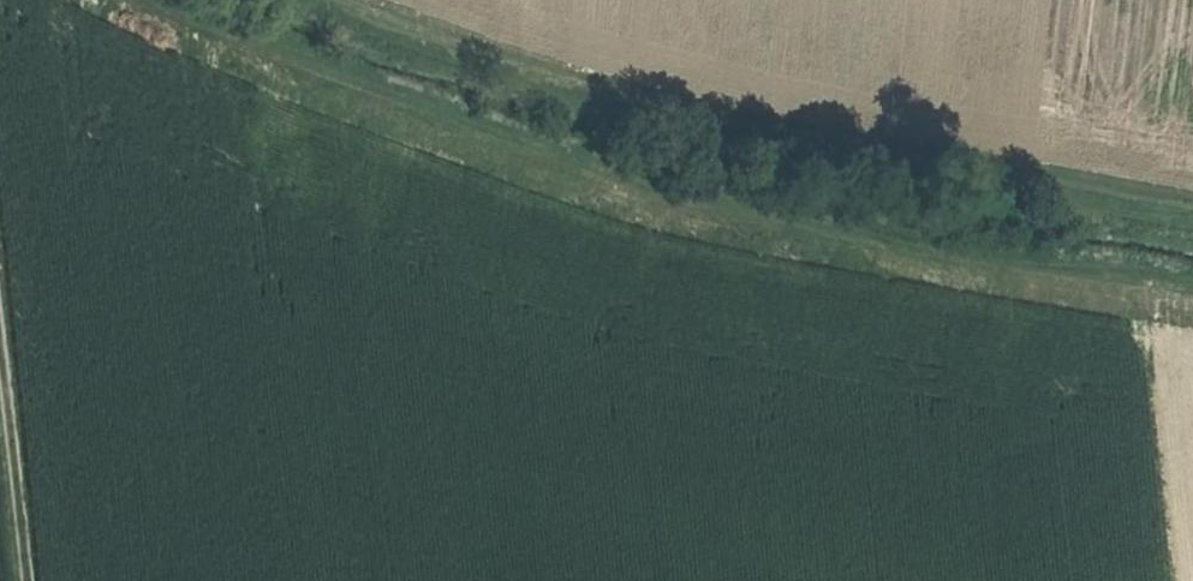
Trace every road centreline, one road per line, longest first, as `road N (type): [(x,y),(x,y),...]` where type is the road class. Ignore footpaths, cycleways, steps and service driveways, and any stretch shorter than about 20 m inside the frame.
road 1 (track): [(1192,284),(927,251),(687,205),(151,0)]
road 2 (track): [(1192,207),(744,128),(535,71),(349,0)]
road 3 (track): [(0,287),(29,580)]

